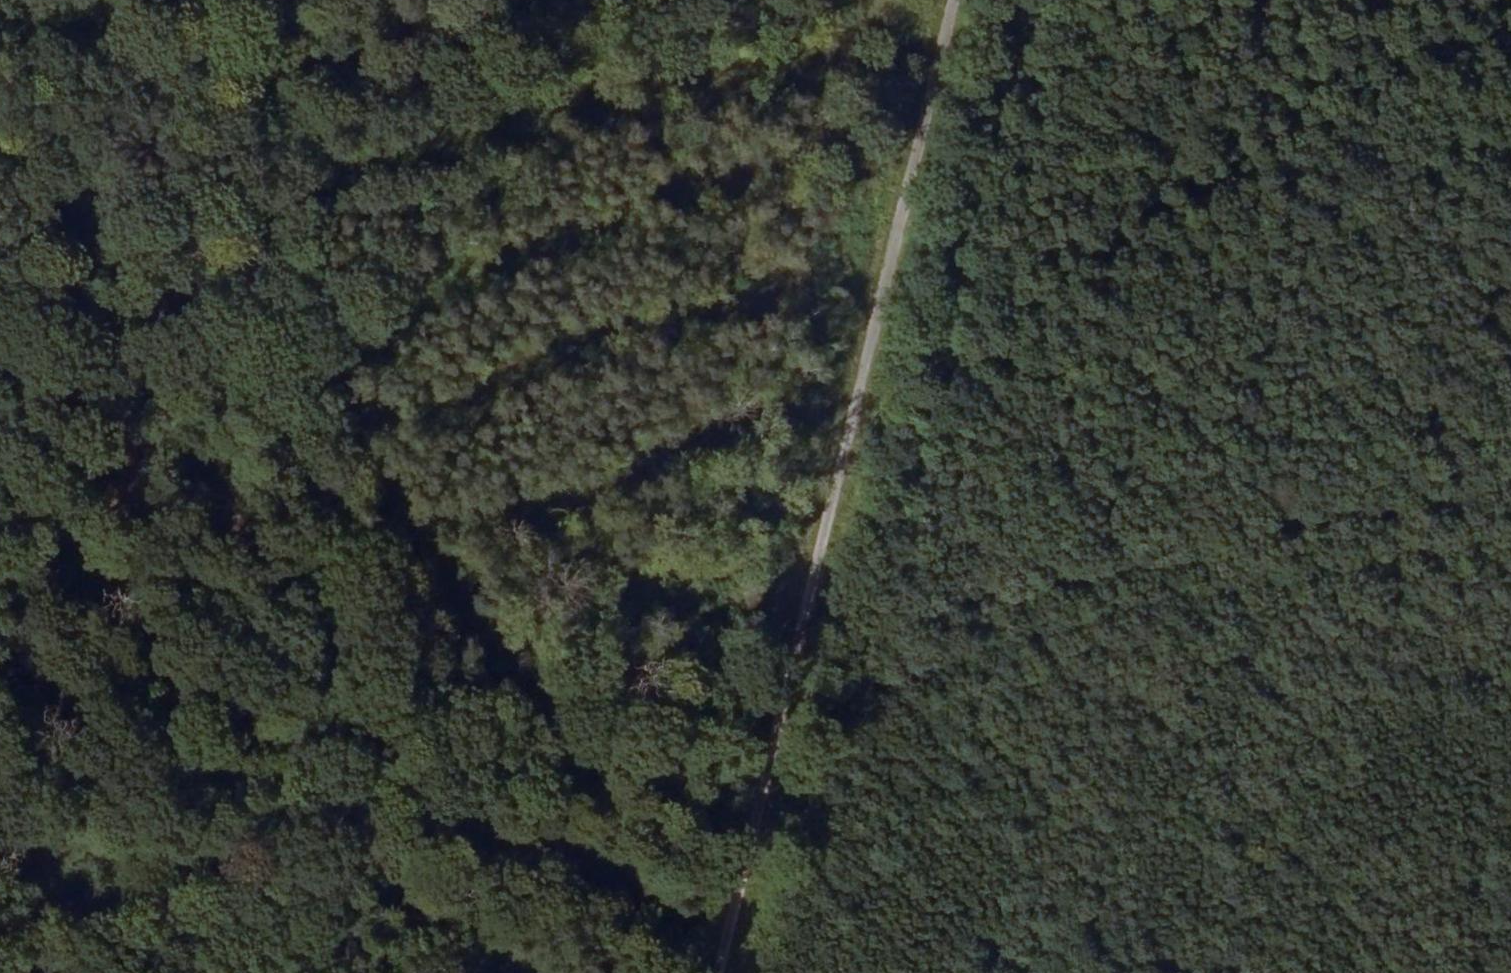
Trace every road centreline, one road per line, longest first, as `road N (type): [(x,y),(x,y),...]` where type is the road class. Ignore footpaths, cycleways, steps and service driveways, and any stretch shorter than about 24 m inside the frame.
road 1 (track): [(719,972),(956,0)]

